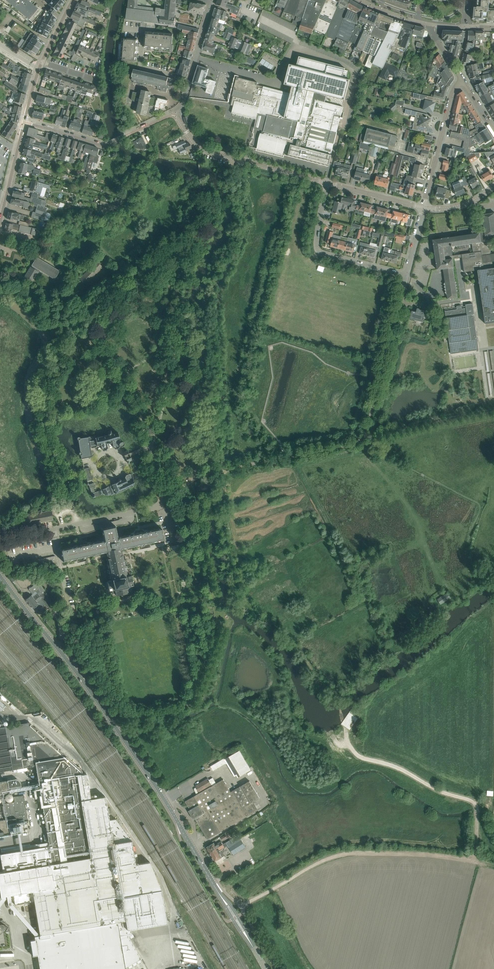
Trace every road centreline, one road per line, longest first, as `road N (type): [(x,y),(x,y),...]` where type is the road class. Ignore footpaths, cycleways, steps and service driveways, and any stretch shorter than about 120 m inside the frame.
road 1 (tertiary): [(266,968),(143,767),(0,574)]
road 2 (residential): [(201,474),(363,438),(406,275)]
road 3 (track): [(240,906),(345,854),(493,864)]
road 4 (residential): [(327,182),(199,147),(175,116),(189,83)]
road 5 (residential): [(0,540),(164,503)]
road 6 (residential): [(406,275),(318,251),(327,182)]
road 7 (residential): [(423,207),(462,82)]

